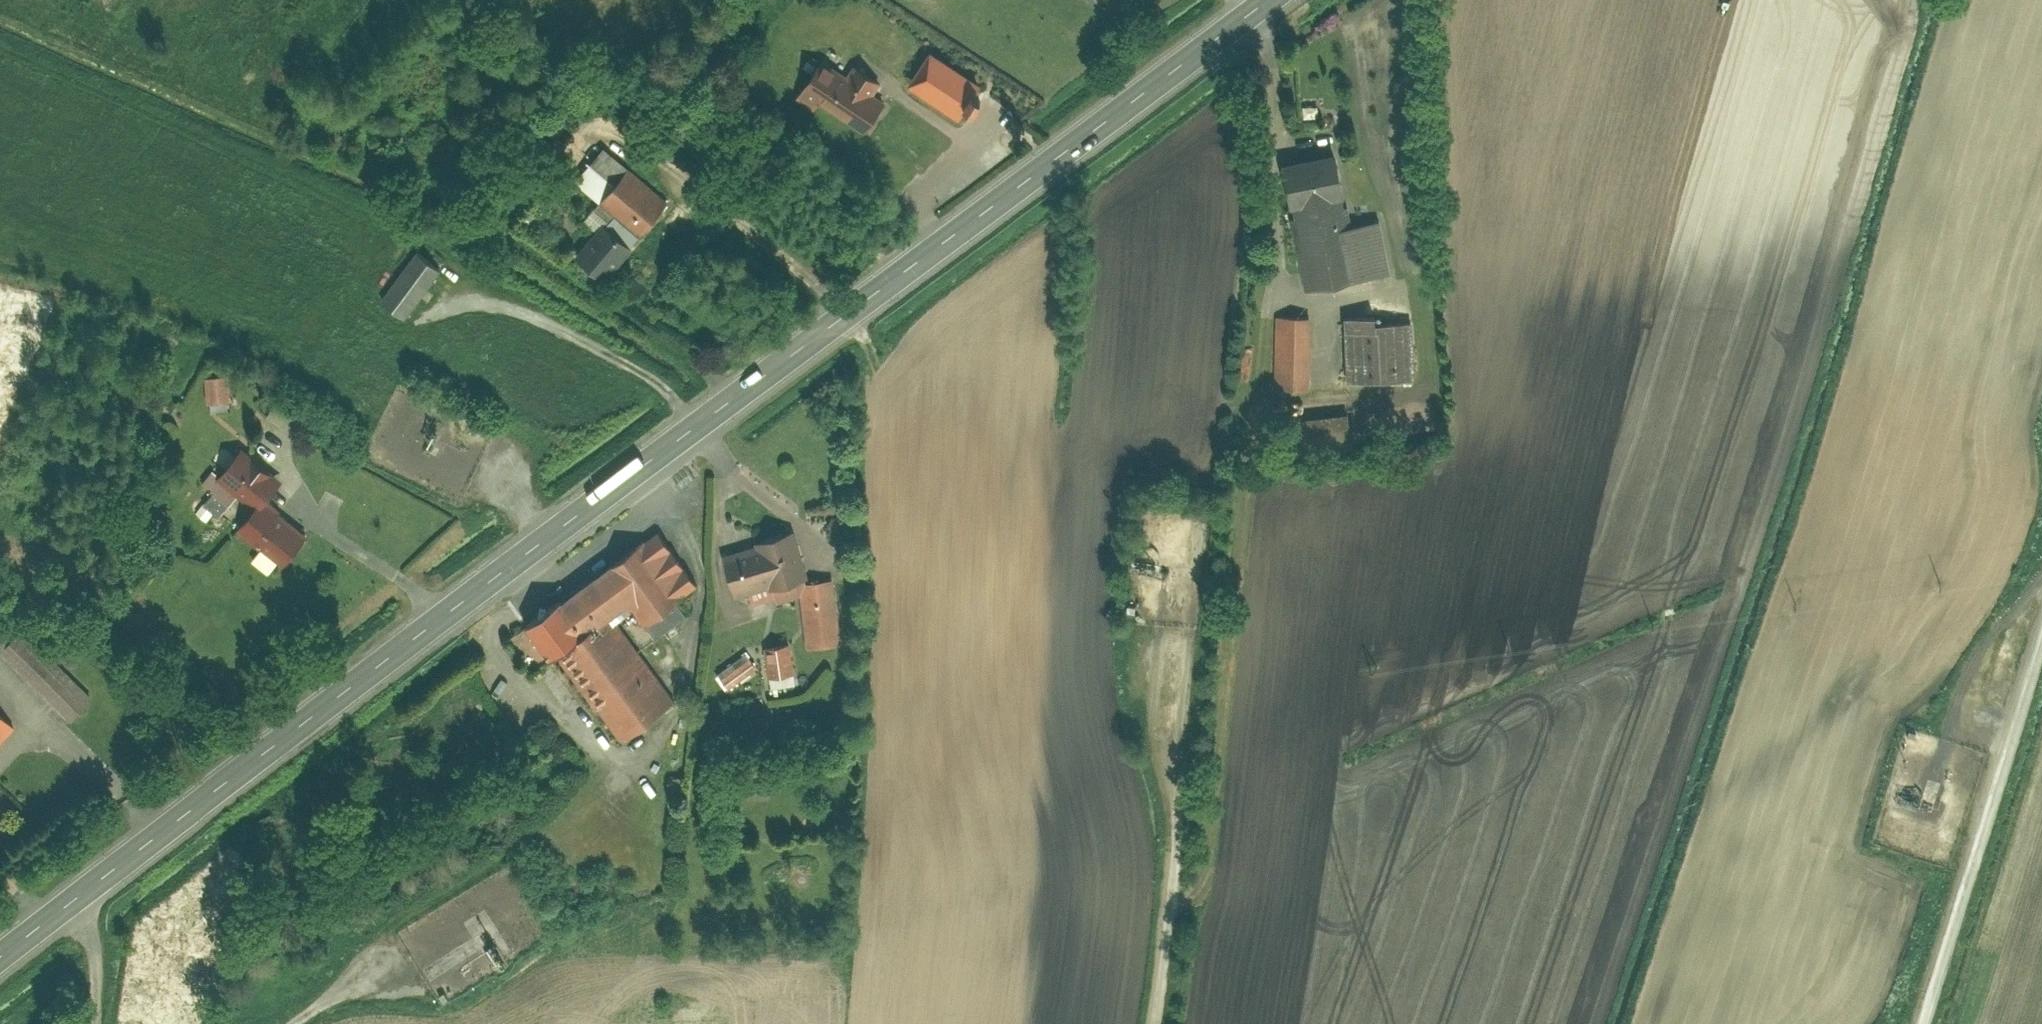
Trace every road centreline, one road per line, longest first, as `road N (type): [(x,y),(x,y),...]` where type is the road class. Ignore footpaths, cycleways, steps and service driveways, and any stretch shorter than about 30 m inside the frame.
road 1 (secondary): [(1269,0),(0,954)]
road 2 (track): [(1158,1023),(1178,924),(1174,779),(1157,672),(1166,601)]
road 3 (track): [(1929,1023),(2041,655)]
road 4 (track): [(2041,579),(1972,667),(1934,777)]

